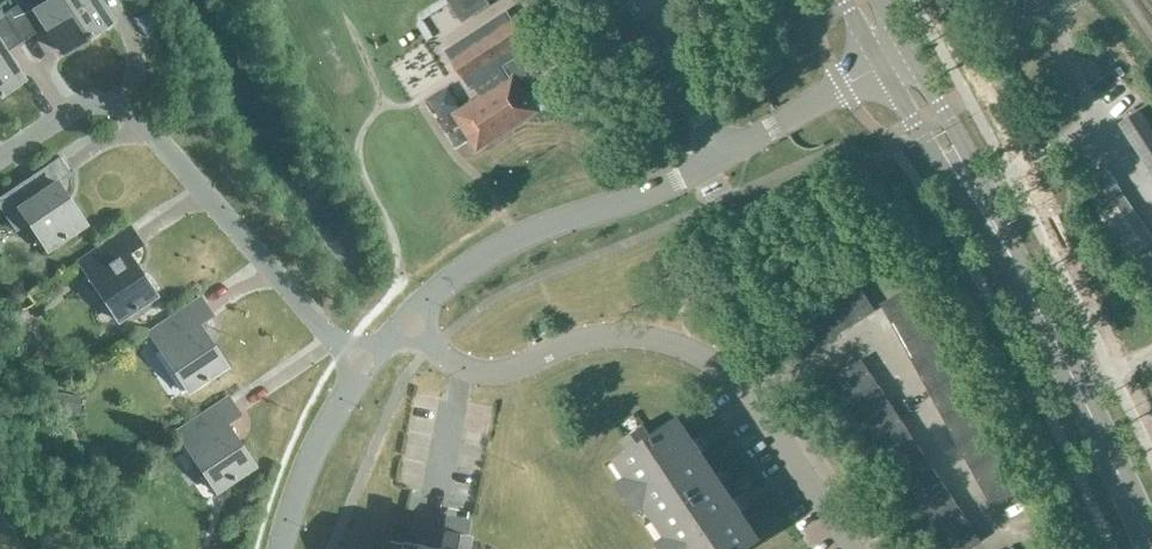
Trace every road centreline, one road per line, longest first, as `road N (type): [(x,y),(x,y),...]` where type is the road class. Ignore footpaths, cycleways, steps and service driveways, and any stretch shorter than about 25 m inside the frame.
road 1 (residential): [(408,317),(463,370),(491,378),(587,338),(661,340),(703,359),(738,384),(846,548)]
road 2 (unclassified): [(408,317),(520,238),(657,188),(881,65)]
road 3 (residential): [(0,156),(84,104),(132,113),(366,366)]
road 4 (secondary): [(1151,548),(1004,245)]
road 5 (secondary): [(1004,245),(1004,225),(908,49)]
road 6 (secondary): [(881,65),(987,235),(1004,245)]
road 7 (unclassified): [(279,548),(316,446),(366,366)]

